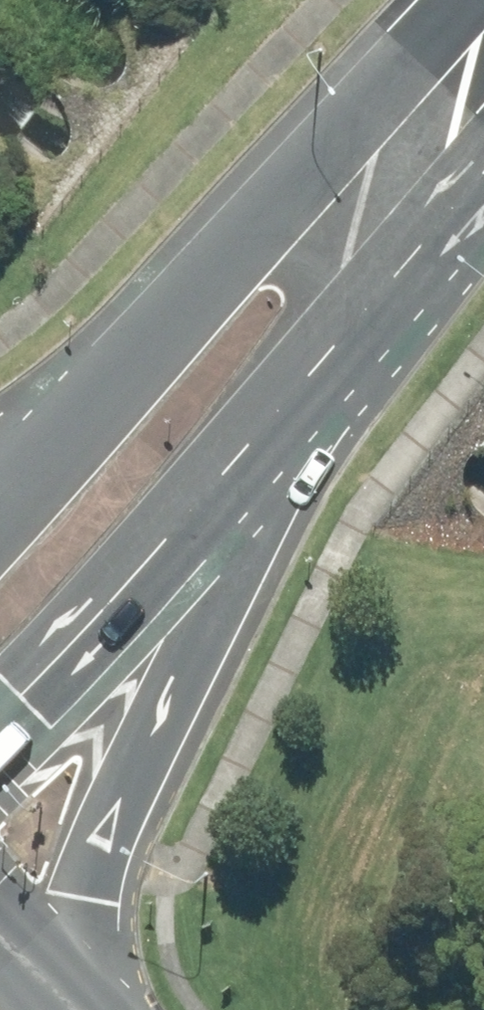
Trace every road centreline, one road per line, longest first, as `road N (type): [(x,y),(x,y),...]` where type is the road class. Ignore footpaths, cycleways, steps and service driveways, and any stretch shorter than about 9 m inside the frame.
road 1 (primary): [(0,487),(354,152),(483,9)]
road 2 (primary): [(233,490),(105,851),(100,1009)]
road 3 (primary): [(483,180),(339,370),(233,490)]
road 4 (primary): [(233,490),(0,752)]

